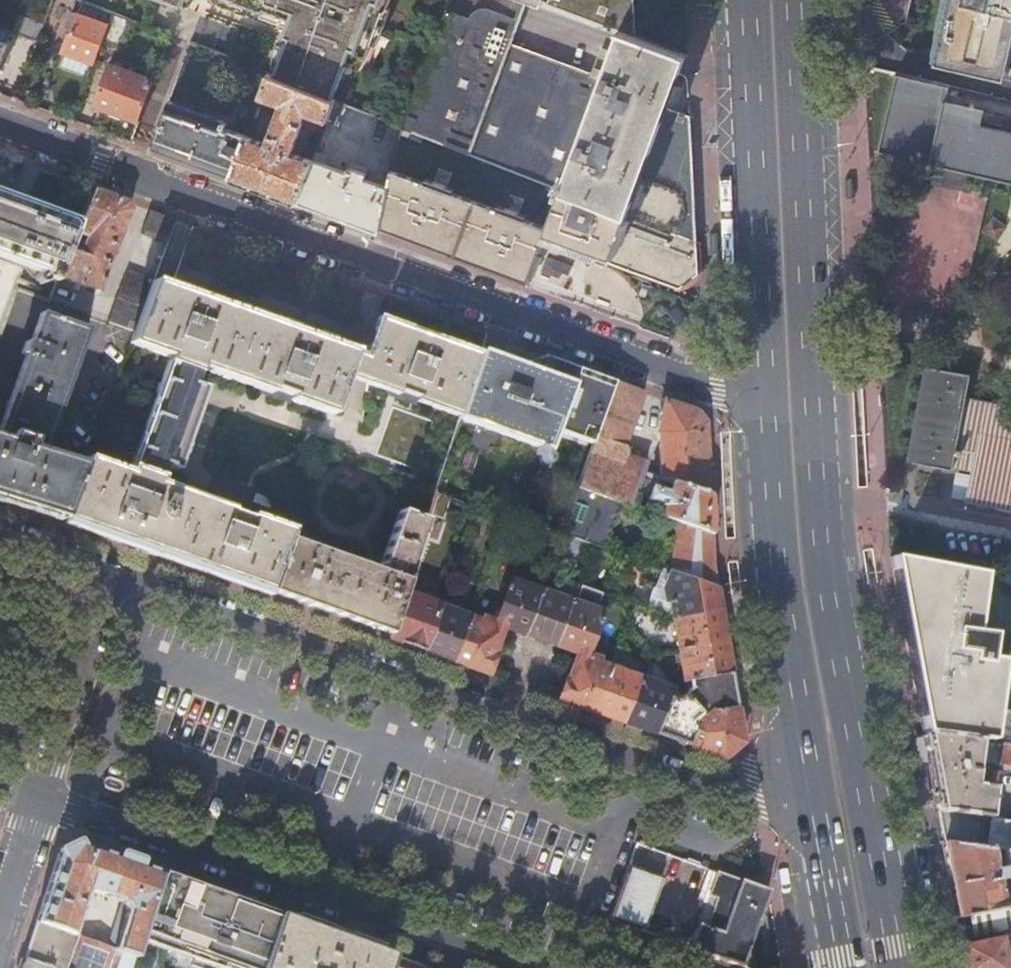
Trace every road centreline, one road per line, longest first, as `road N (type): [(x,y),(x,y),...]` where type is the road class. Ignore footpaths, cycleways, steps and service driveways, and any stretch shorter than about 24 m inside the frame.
road 1 (primary): [(897,967),(819,547),(794,0)]
road 2 (secondary): [(768,392),(717,385),(0,124)]
road 3 (residential): [(819,800),(741,794),(111,573)]
road 4 (residential): [(41,791),(528,967)]
road 5 (primary): [(768,392),(784,597),(819,800)]
road 6 (primary): [(751,0),(768,392)]
road 7 (residential): [(111,573),(41,791)]
road 8 (primary): [(819,800),(850,967)]
road 9 (residential): [(41,791),(0,912)]

